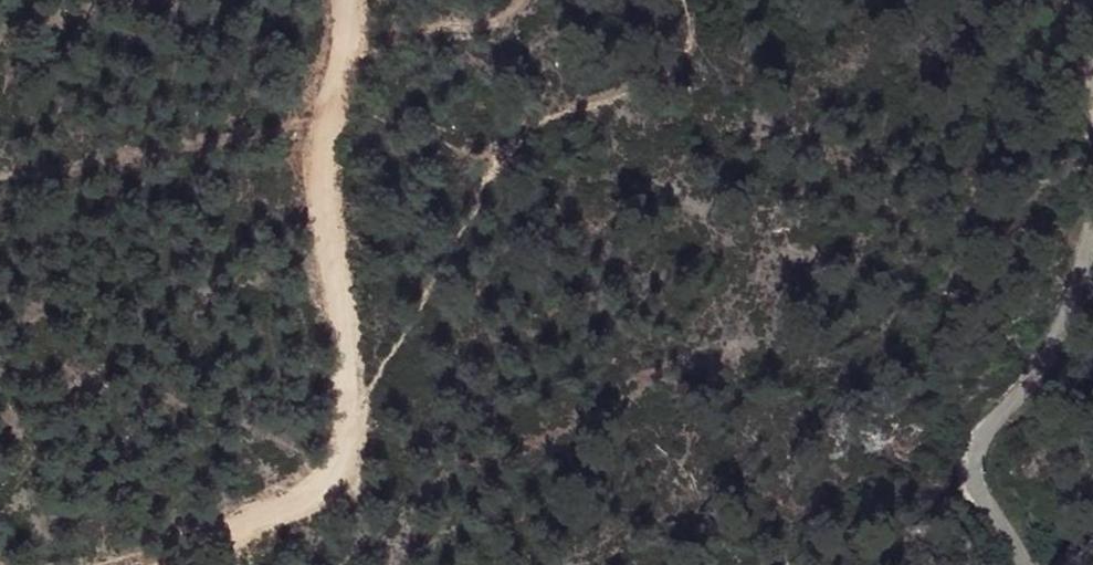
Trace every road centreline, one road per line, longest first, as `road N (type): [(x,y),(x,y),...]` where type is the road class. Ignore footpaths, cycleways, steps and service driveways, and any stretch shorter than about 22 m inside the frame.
road 1 (track): [(344,0),(321,239),(362,379),(343,462),(190,564)]
road 2 (track): [(1024,564),(969,468),(986,427),(1057,349),(1092,222)]

